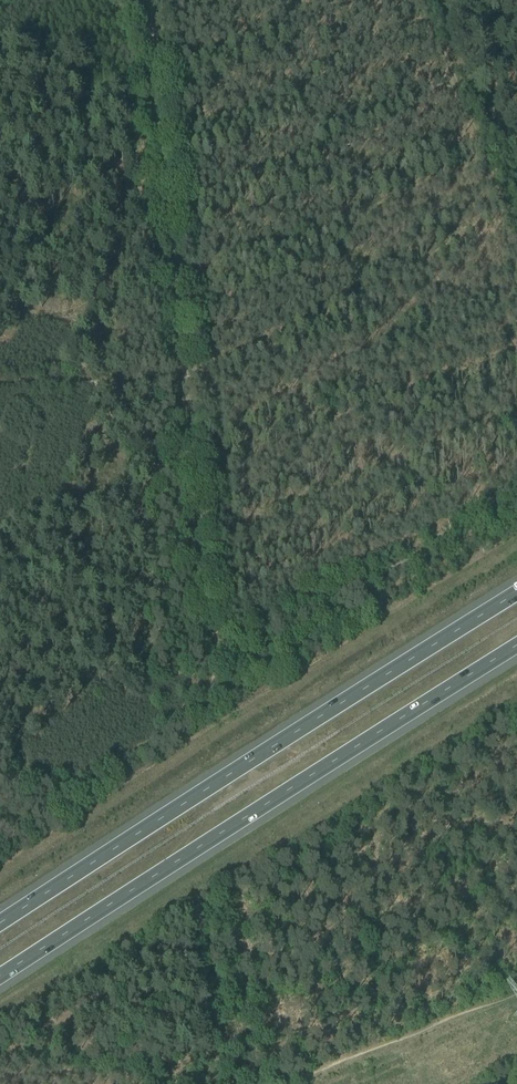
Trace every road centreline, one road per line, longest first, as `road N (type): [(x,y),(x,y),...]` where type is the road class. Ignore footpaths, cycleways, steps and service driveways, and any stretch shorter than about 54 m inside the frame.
road 1 (track): [(0,781),(74,790),(206,694),(221,644),(516,501)]
road 2 (motorway): [(516,595),(0,926)]
road 3 (motorway): [(0,979),(516,648)]
road 4 (track): [(154,0),(193,388),(0,383)]

